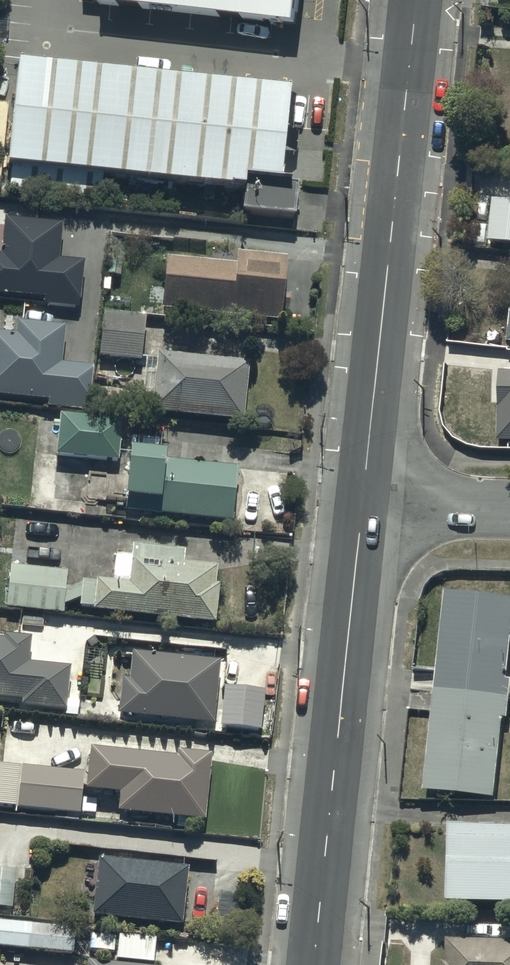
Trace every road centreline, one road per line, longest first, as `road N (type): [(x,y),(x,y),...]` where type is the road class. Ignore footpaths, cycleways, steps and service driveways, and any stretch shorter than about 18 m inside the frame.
road 1 (tertiary): [(361,507),(416,0)]
road 2 (tertiary): [(314,964),(361,507)]
road 3 (residential): [(361,507),(509,510)]

